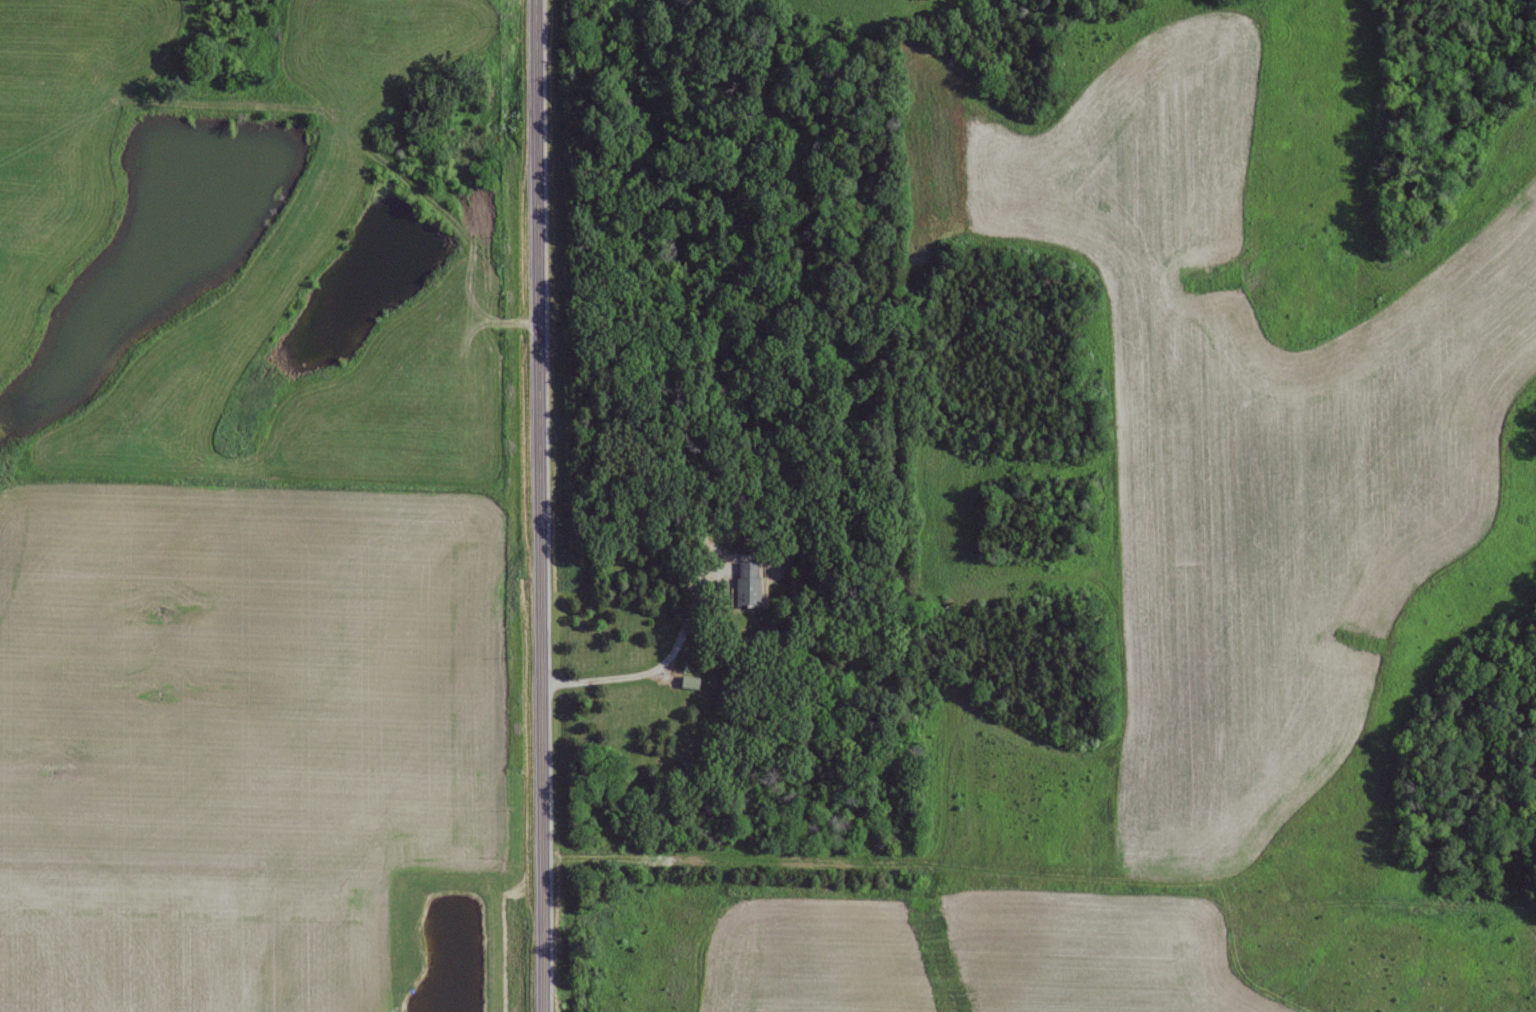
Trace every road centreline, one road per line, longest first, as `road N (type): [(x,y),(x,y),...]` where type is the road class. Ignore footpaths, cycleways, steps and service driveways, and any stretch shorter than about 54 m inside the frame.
road 1 (primary): [(546,1011),(539,0)]

